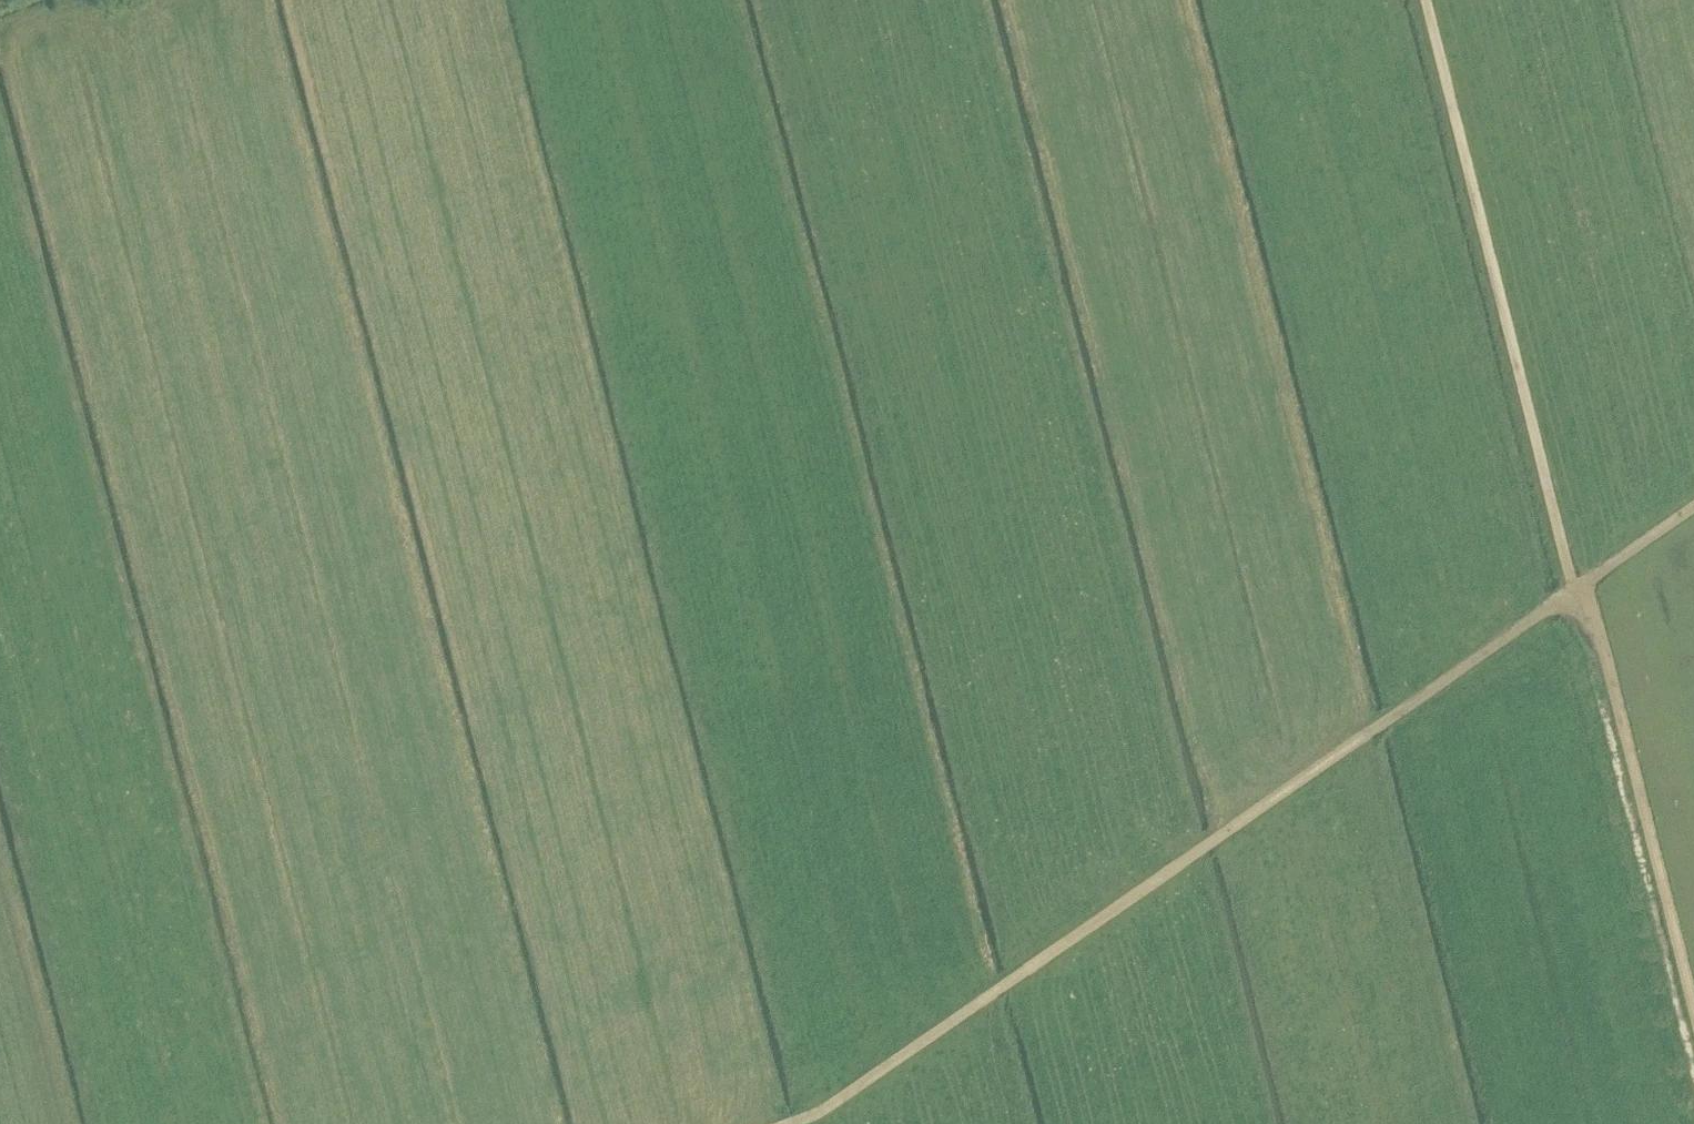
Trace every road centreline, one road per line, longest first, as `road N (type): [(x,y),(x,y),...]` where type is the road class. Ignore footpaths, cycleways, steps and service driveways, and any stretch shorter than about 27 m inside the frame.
road 1 (track): [(789,1123),(995,991),(1693,506)]
road 2 (track): [(1693,1026),(1600,634),(1578,587),(1428,0)]

